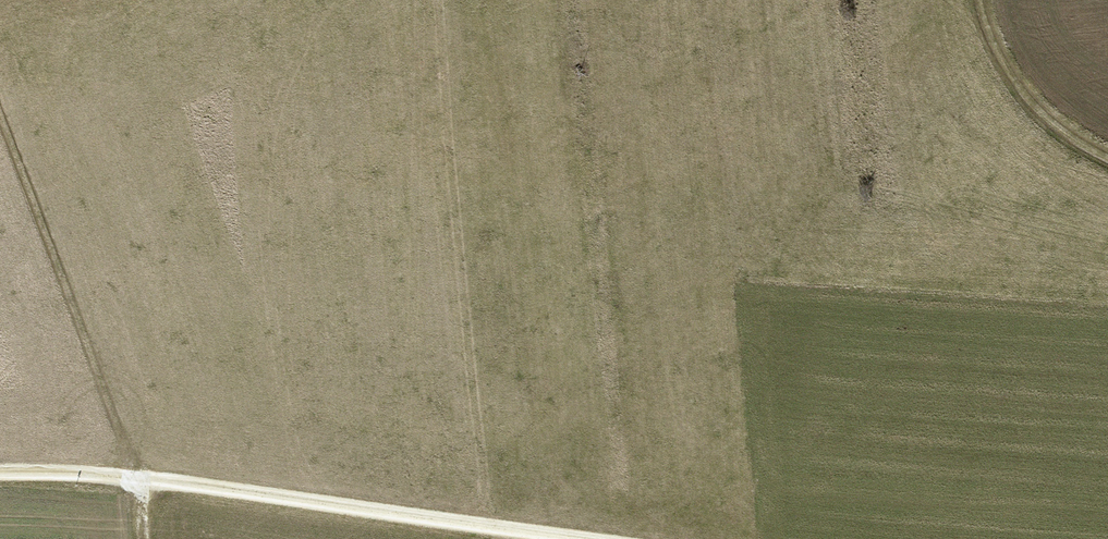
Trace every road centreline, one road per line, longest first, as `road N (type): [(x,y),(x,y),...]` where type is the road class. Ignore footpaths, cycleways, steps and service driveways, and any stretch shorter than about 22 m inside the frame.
road 1 (track): [(576,538),(144,479),(0,473)]
road 2 (track): [(0,112),(144,479)]
road 3 (track): [(1107,154),(1022,88),(999,55),(981,0)]

